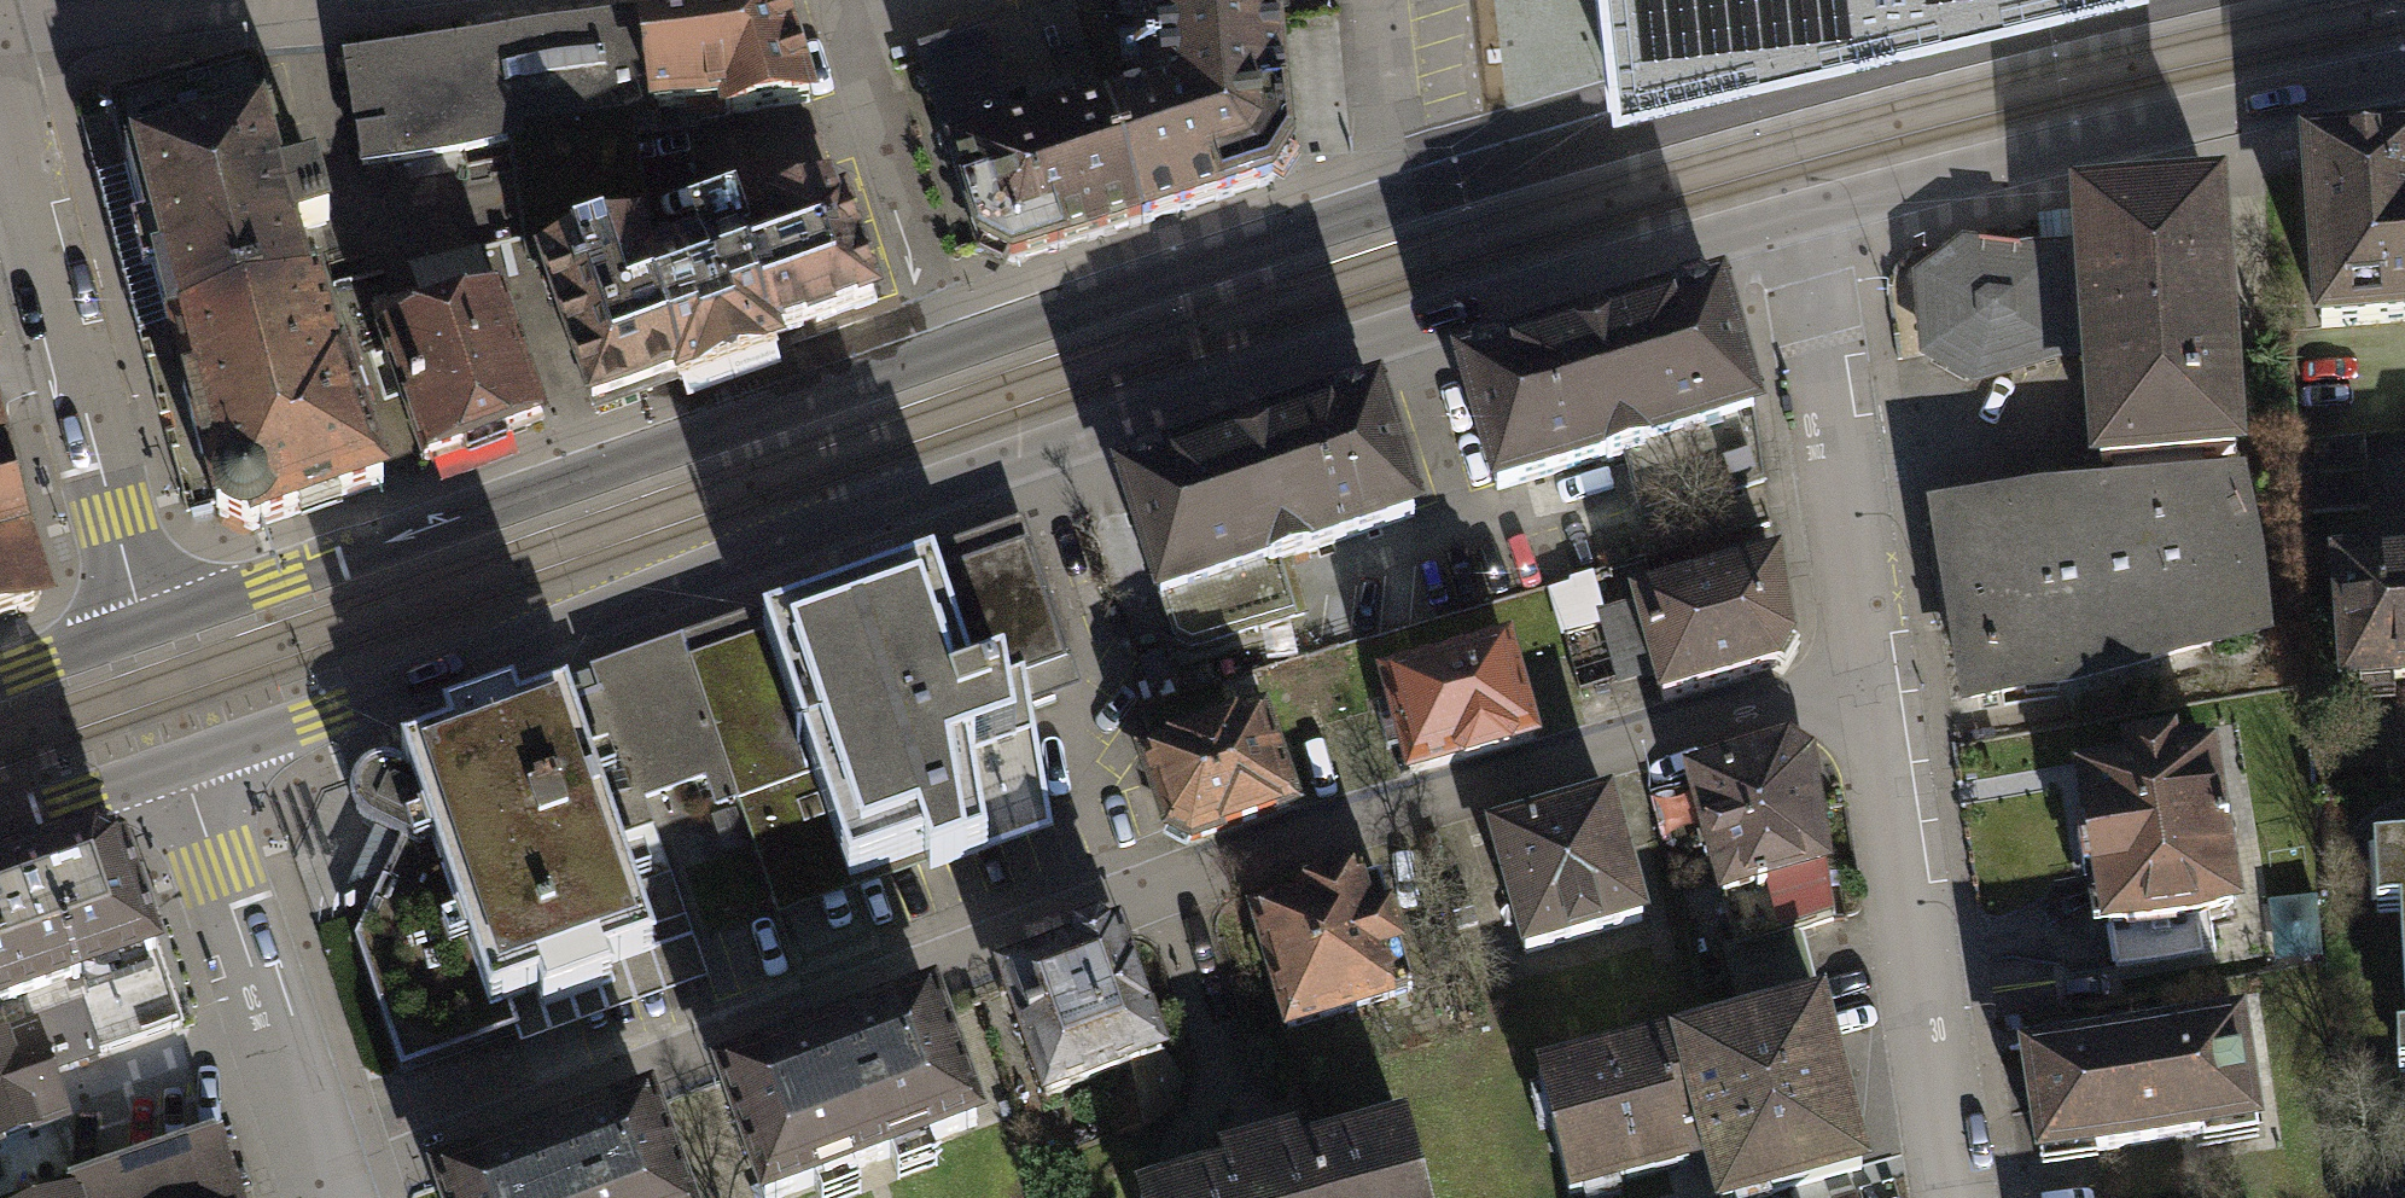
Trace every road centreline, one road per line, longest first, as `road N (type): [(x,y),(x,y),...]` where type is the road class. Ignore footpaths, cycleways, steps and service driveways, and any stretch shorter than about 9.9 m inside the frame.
road 1 (secondary): [(185,763),(1396,337),(1796,217)]
road 2 (residential): [(1876,676),(1125,908),(671,1065),(326,1197)]
road 3 (secondary): [(2161,0),(1873,64),(1503,169),(951,352)]
road 4 (secondary): [(951,352),(147,624)]
road 5 (secondary): [(1796,217),(2404,76)]
road 6 (residential): [(0,93),(147,624)]
road 7 (residential): [(1876,676),(1959,1197)]
road 8 (residential): [(1796,217),(1876,676)]
road 9 (residential): [(185,763),(326,1197)]
road 10 (residential): [(951,352),(834,0)]
road 11 (residential): [(323,0),(0,38)]
road 12 (secondary): [(0,826),(185,763)]
road 13 (secondary): [(147,624),(0,675)]

